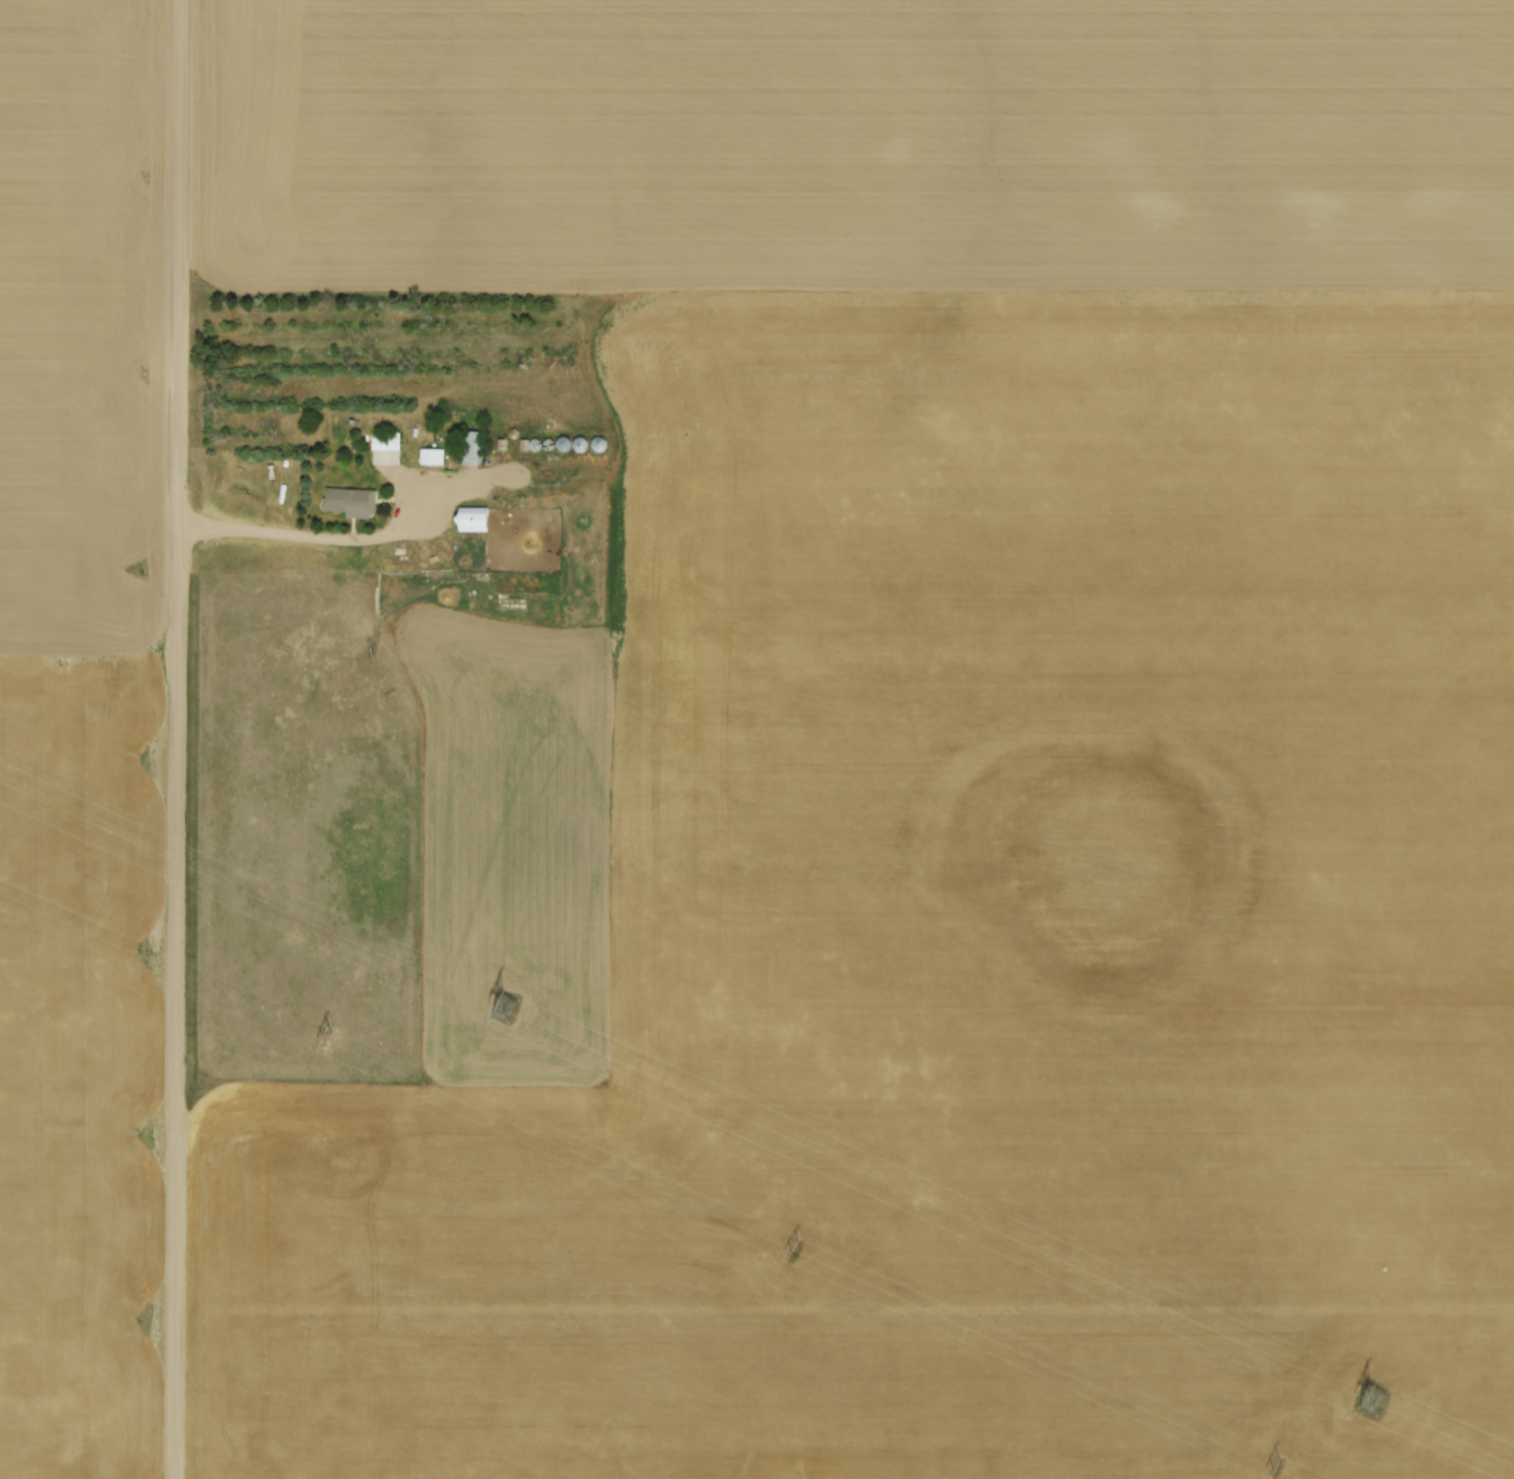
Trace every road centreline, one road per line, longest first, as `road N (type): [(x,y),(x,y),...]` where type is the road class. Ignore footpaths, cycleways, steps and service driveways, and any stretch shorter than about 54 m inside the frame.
road 1 (residential): [(177,1478),(181,0)]

